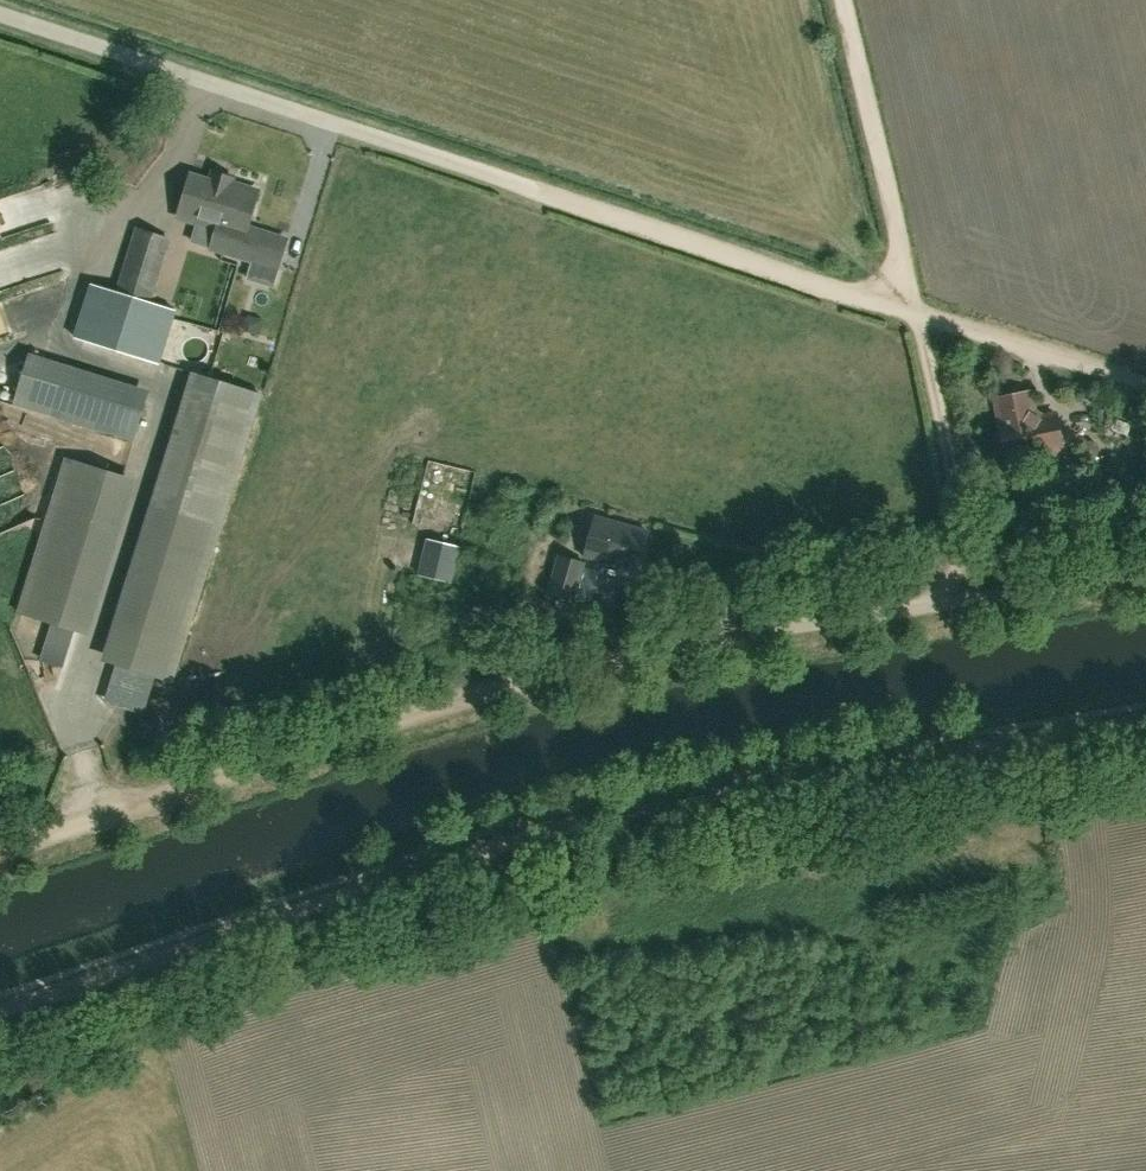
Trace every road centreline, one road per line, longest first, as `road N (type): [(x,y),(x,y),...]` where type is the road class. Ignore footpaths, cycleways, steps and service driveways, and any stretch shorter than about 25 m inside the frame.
road 1 (track): [(1145,721),(583,838),(402,885),(0,1016)]
road 2 (unclassified): [(0,851),(480,689),(732,631),(1145,568)]
road 3 (unclassified): [(537,186),(0,13)]
road 4 (track): [(537,186),(910,308)]
road 5 (track): [(910,308),(925,334),(967,533),(960,562),(909,605)]
road 6 (track): [(843,0),(910,308)]
road 7 (track): [(910,308),(1145,378)]

